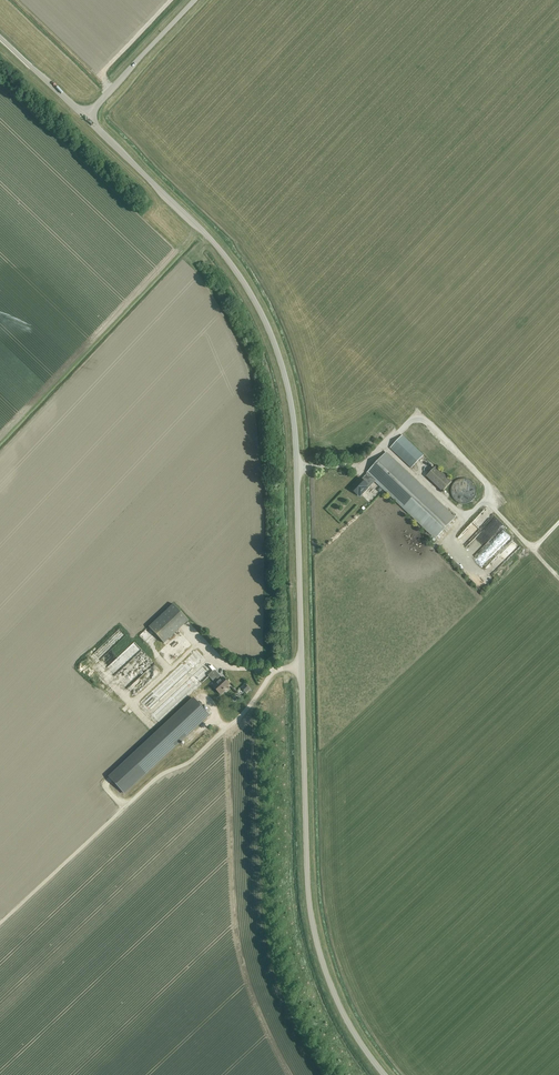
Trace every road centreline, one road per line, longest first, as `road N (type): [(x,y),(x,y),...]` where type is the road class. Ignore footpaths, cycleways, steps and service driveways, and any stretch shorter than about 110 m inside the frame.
road 1 (tertiary): [(385,1074),(330,980),(309,907),(296,467),(278,352),(224,255),(88,115)]
road 2 (tertiary): [(88,115),(196,0)]

